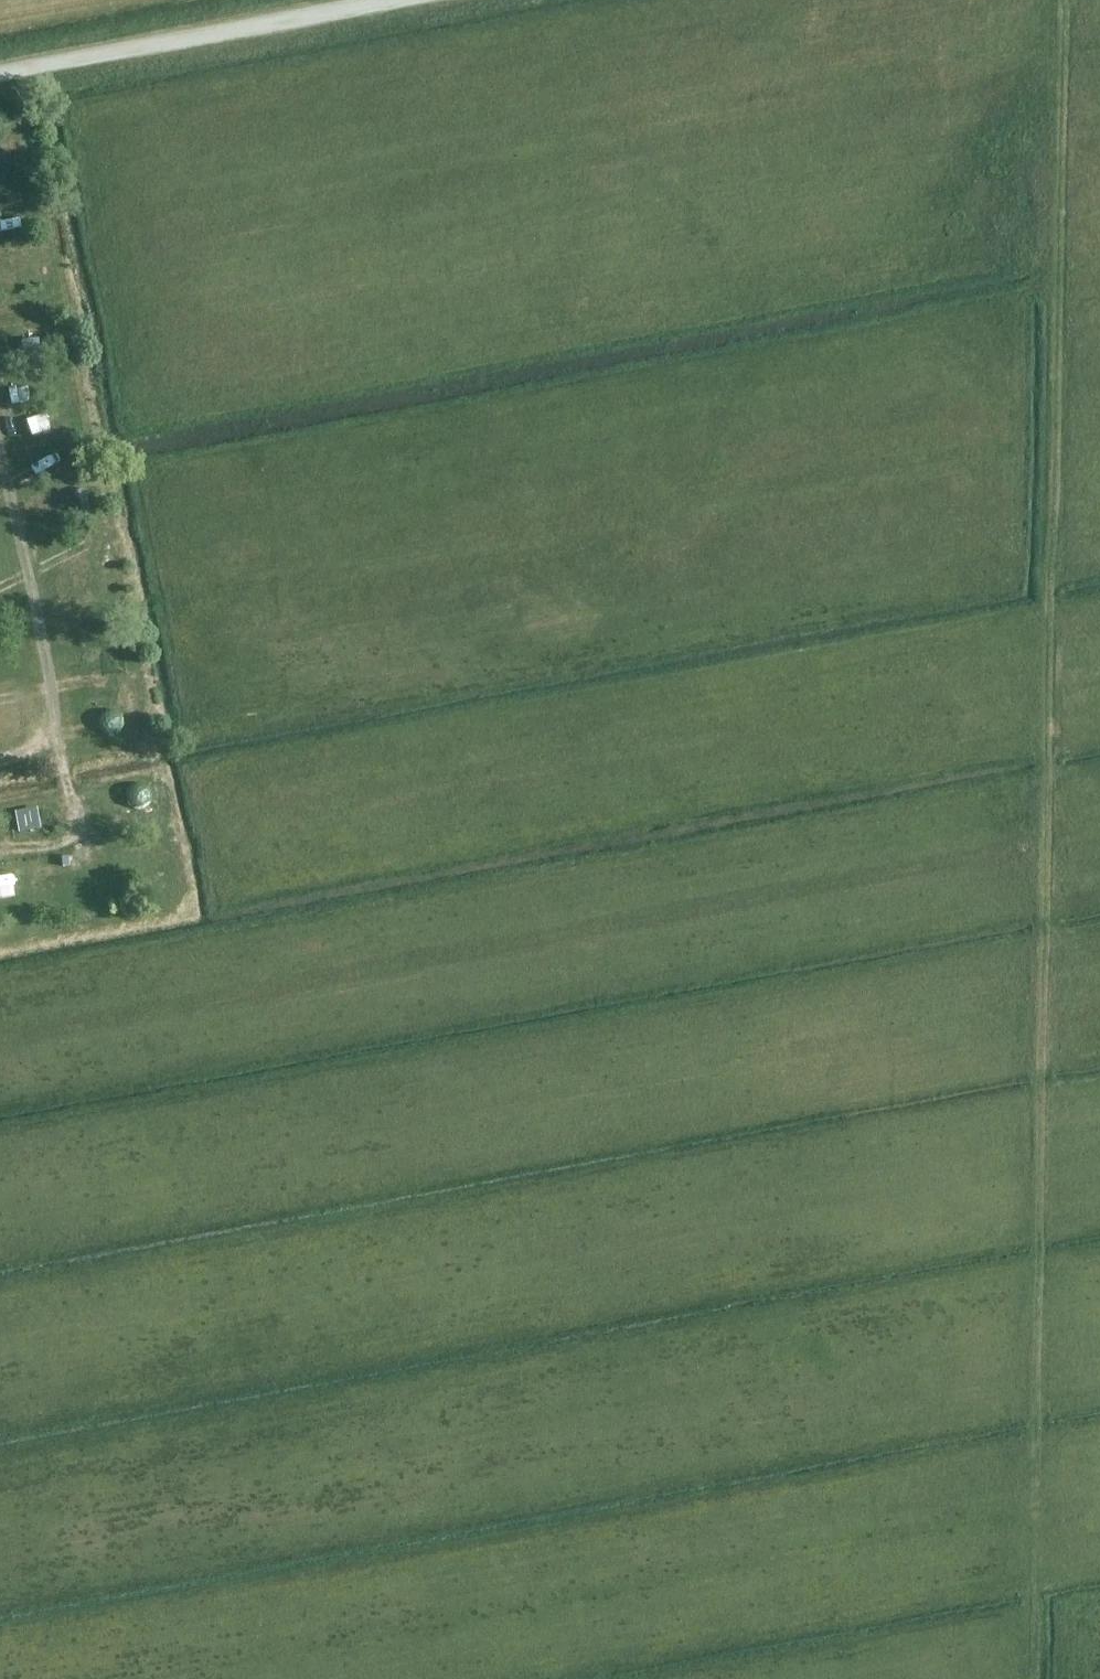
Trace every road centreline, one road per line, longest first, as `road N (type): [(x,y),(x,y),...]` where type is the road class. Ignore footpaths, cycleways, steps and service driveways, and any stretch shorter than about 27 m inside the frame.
road 1 (unclassified): [(0,76),(402,0)]

